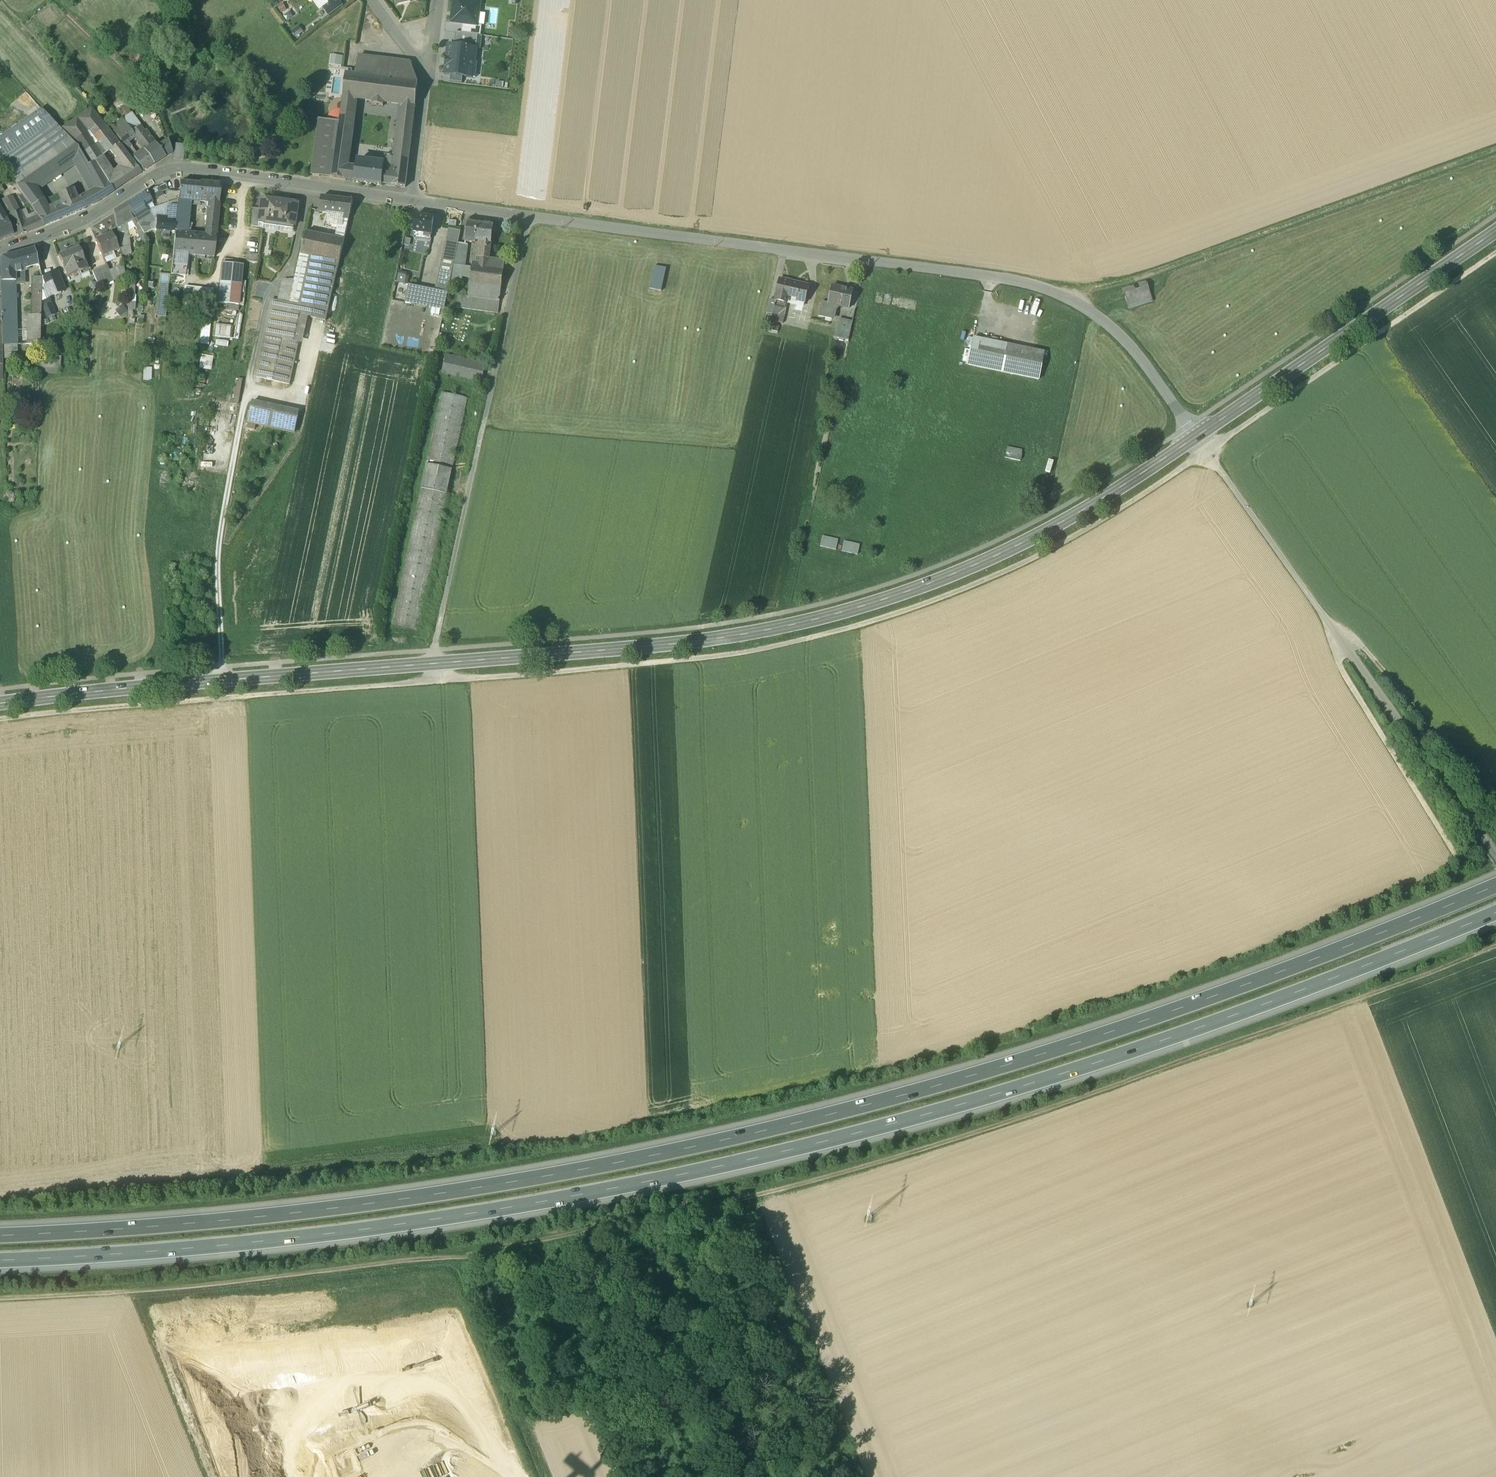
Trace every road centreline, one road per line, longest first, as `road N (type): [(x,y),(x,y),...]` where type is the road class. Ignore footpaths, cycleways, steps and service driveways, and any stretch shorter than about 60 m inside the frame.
road 1 (track): [(0,1299),(458,1258),(753,1197),(979,1132),(1495,946)]
road 2 (motorway): [(0,1266),(175,1256),(586,1202),(904,1128),(1189,1039),(1495,920)]
road 3 (motorway): [(1495,892),(1178,1016),(1014,1069),(678,1150),(400,1200),(0,1236)]
road 4 (track): [(0,719),(755,651),(863,625),(990,578),(1096,526),(1208,450)]
road 5 (secondary): [(1197,436),(997,556),(791,625),(644,648),(0,703)]
road 6 (residential): [(411,199),(1028,283),(1106,321),(1197,436)]
road 7 (track): [(1197,436),(1495,856)]
road 8 (track): [(1495,802),(1371,649),(1349,646),(1349,672),(1466,863)]
road 9 (track): [(528,214),(435,665)]
road 10 (track): [(1495,148),(1075,303)]
road 11 (residential): [(0,250),(84,219),(179,167),(411,199)]
road 12 (secondary): [(1495,232),(1197,436)]
road 13 (track): [(1495,253),(1208,450)]
road 14 (track): [(224,681),(219,539),(252,367)]
road 15 (residential): [(411,199),(430,63)]

